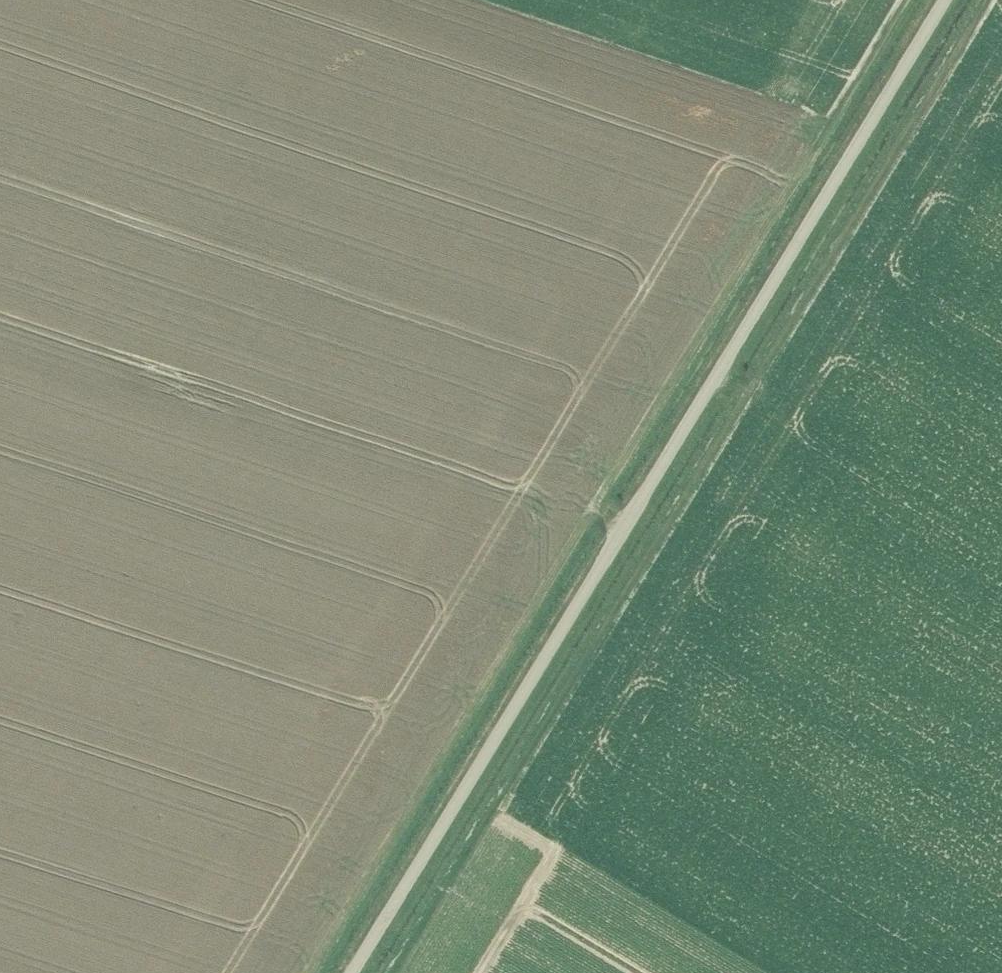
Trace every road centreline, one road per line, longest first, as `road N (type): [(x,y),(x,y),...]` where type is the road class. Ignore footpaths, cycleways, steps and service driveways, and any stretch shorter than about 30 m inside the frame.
road 1 (unclassified): [(353,972),(944,0)]

